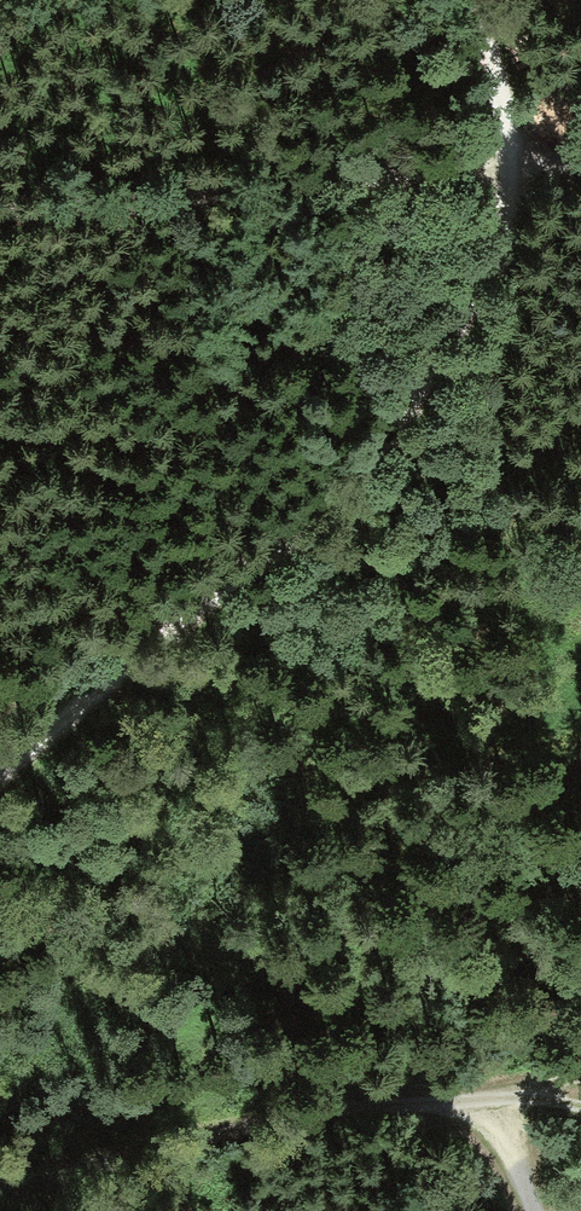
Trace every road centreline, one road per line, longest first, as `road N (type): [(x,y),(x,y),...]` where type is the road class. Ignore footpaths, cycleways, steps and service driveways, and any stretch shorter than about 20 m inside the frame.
road 1 (track): [(0,778),(122,668),(341,495),(382,447),(485,284),(505,237),(512,163),(499,83),(465,0)]
road 2 (track): [(580,159),(0,228)]
road 3 (track): [(498,1093),(301,1118),(100,1166),(0,1177)]
road 4 (track): [(498,1093),(538,1210)]

